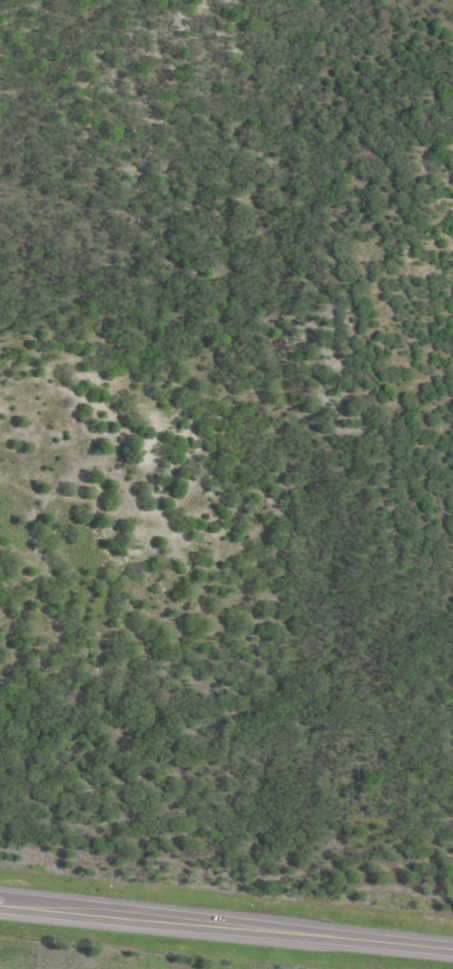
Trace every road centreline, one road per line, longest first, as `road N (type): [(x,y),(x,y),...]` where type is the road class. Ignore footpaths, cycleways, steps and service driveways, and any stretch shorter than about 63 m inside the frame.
road 1 (primary): [(0,902),(452,949)]

